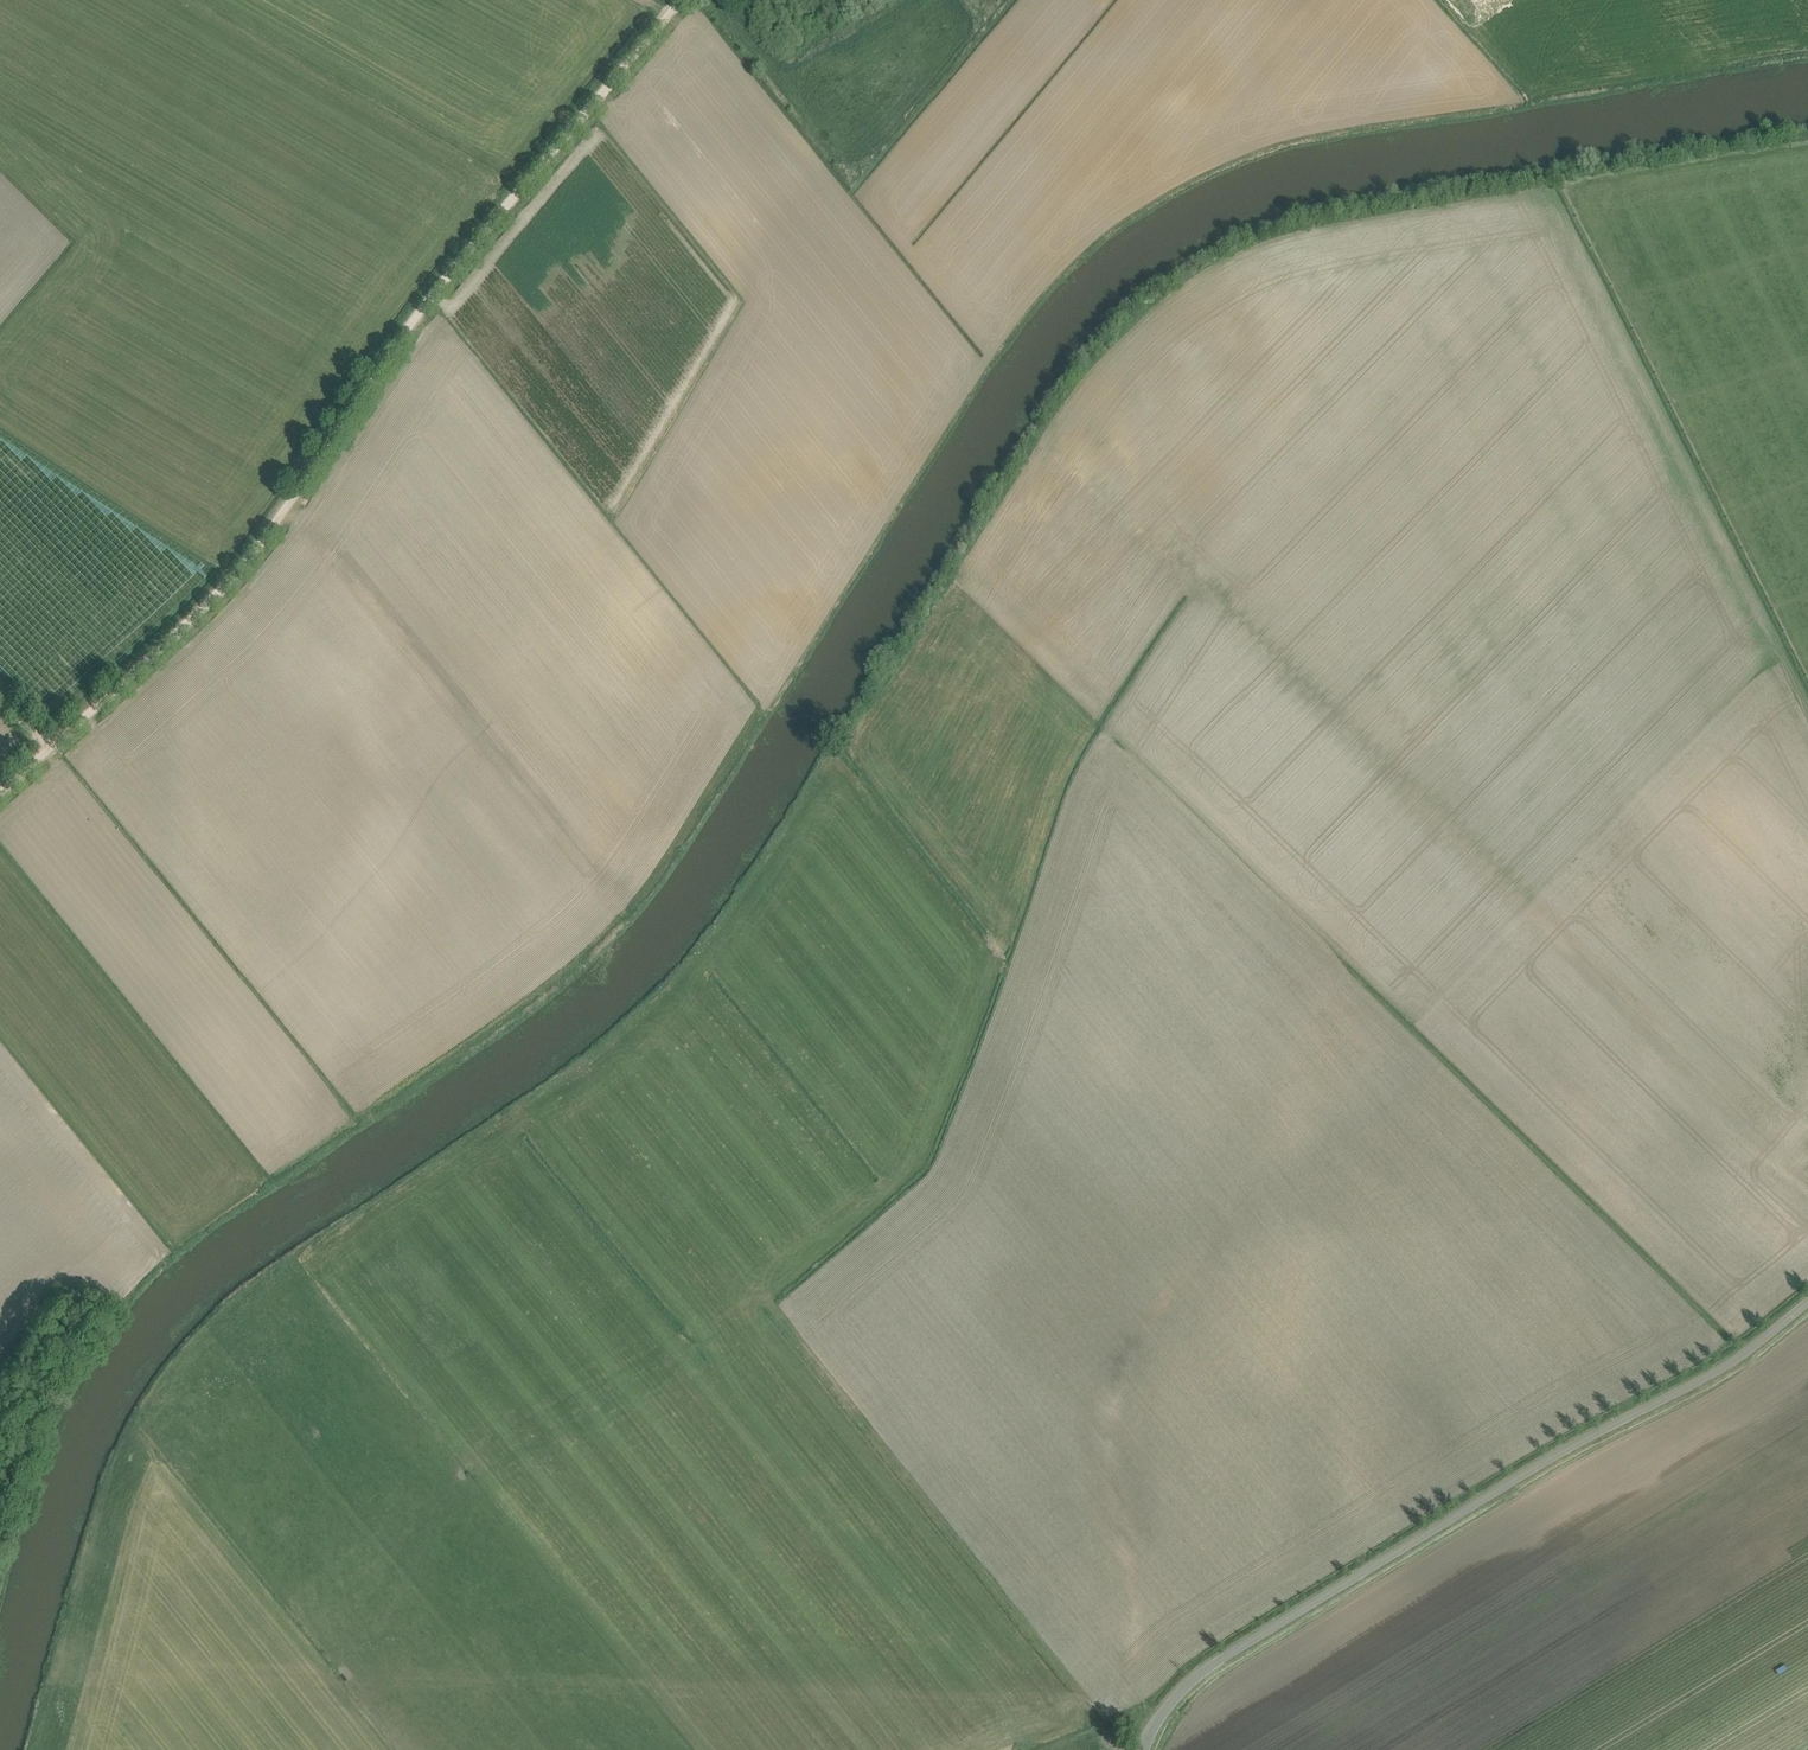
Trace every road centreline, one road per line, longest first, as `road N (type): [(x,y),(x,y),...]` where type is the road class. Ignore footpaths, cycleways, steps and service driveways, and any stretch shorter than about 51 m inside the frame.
road 1 (track): [(680,0),(431,299),(230,580),(48,749)]
road 2 (unclassified): [(1143,1749),(1183,1687),(1234,1651),(1473,1505),(1711,1374),(1807,1301)]

